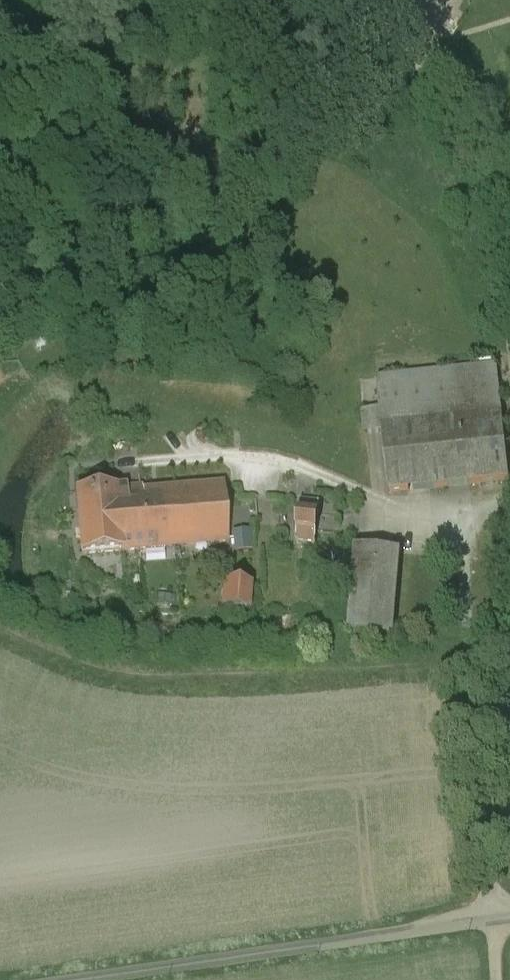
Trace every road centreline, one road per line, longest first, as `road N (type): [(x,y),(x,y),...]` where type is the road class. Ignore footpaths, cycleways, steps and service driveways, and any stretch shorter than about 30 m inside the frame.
road 1 (unclassified): [(496,916),(89,979)]
road 2 (track): [(0,95),(251,223)]

